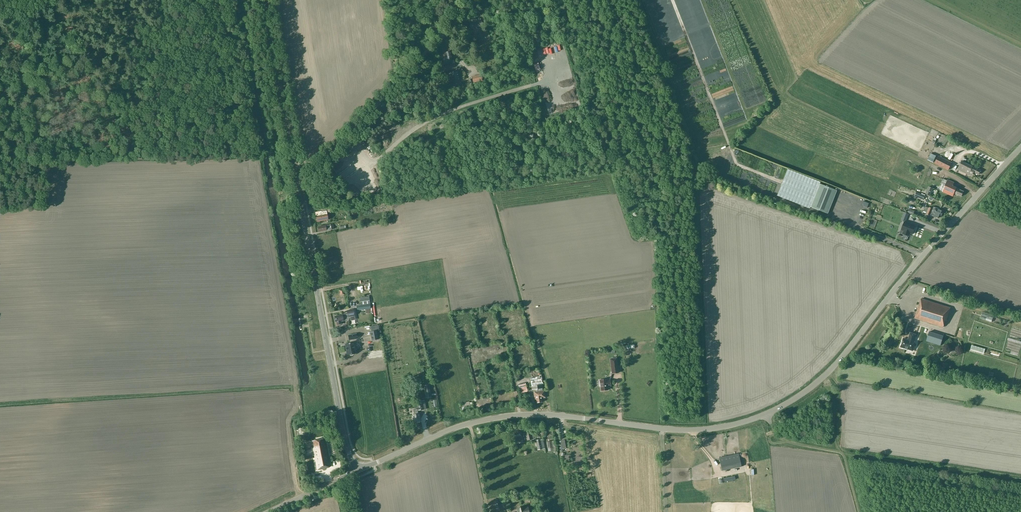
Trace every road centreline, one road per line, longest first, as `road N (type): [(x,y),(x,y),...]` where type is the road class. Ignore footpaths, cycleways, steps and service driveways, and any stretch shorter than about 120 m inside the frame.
road 1 (tertiary): [(357,471),(454,428),(506,416),(699,430),(773,410),(837,363),(1020,147)]
road 2 (tertiary): [(357,471),(296,179)]
road 3 (unclassified): [(296,179),(475,2)]
road 4 (tertiary): [(296,179),(263,0)]
road 5 (track): [(516,393),(504,349),(470,359),(481,402)]

